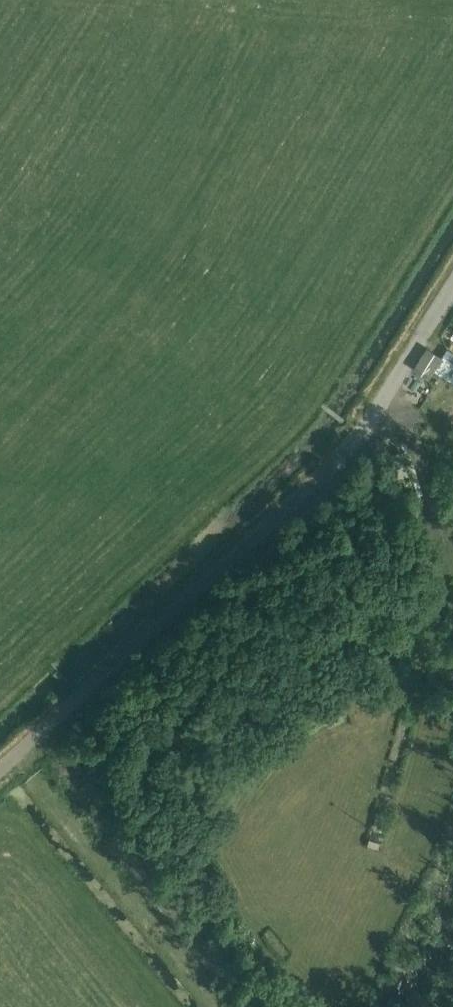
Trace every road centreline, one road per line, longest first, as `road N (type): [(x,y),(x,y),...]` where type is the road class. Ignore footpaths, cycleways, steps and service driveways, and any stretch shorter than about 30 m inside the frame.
road 1 (unclassified): [(0,769),(345,443),(452,286)]

